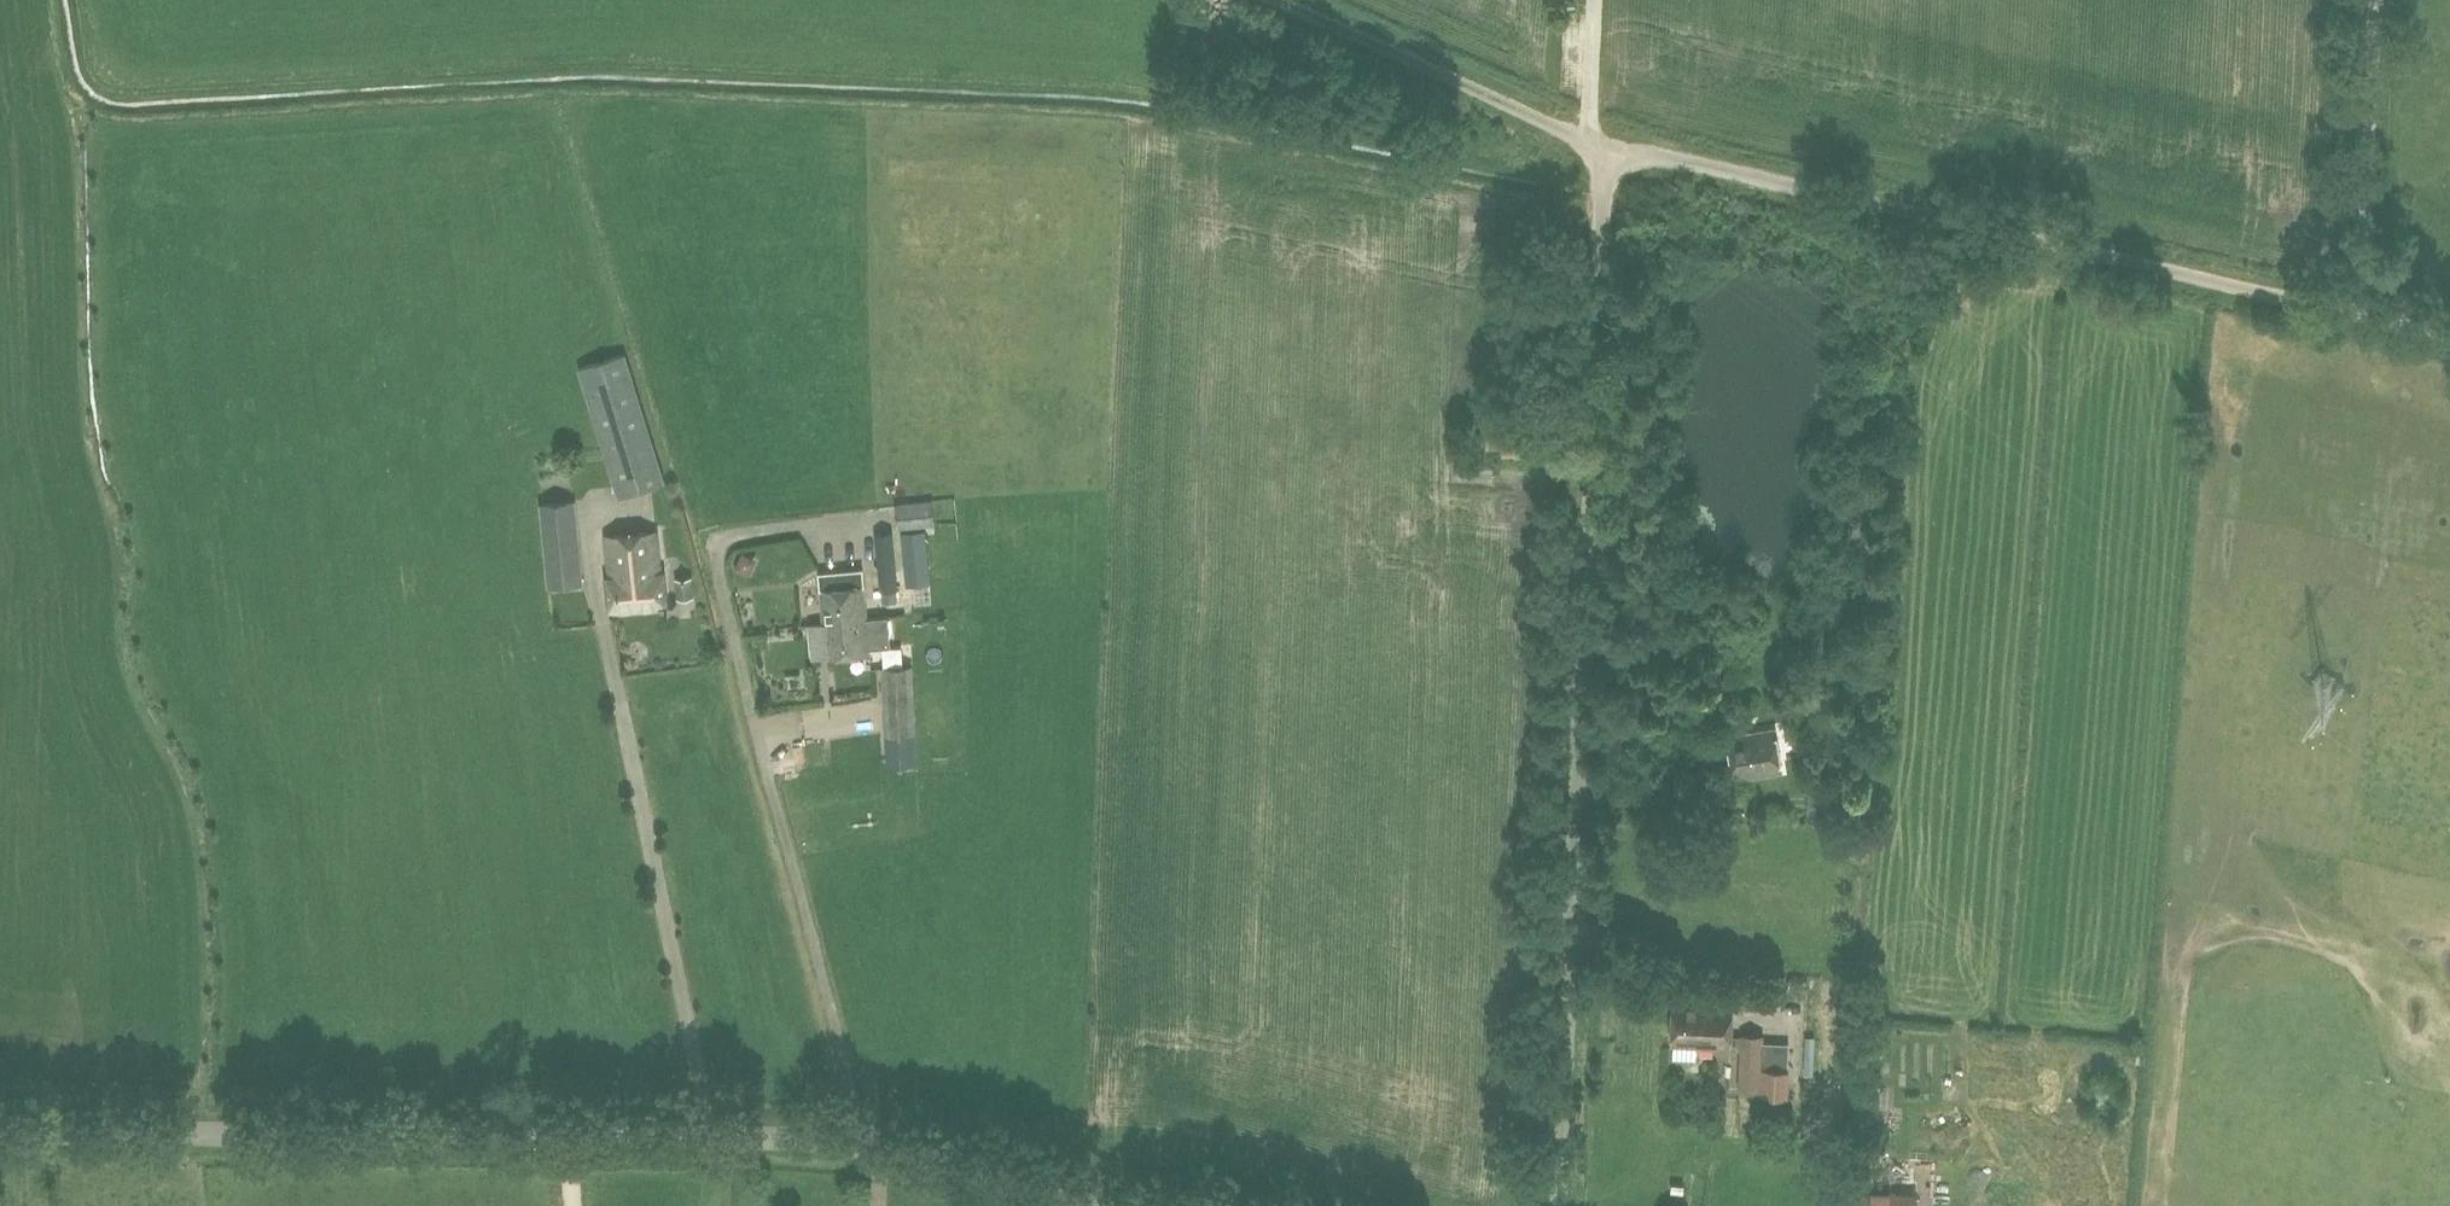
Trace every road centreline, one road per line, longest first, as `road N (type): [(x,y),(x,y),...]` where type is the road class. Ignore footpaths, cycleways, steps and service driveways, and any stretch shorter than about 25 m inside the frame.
road 1 (unclassified): [(1555,1205),(1608,153)]
road 2 (unclassified): [(2354,316),(1608,153)]
road 3 (tertiary): [(567,1139),(0,1136)]
road 4 (unclassified): [(713,1141),(602,612)]
road 5 (unclassified): [(859,1146),(733,634)]
road 6 (track): [(2449,338),(2354,316),(2365,251),(2373,0)]
road 7 (tertiary): [(1083,1205),(968,1164),(859,1146)]
road 8 (tertiary): [(859,1146),(713,1141)]
road 9 (tertiary): [(713,1141),(567,1139)]

